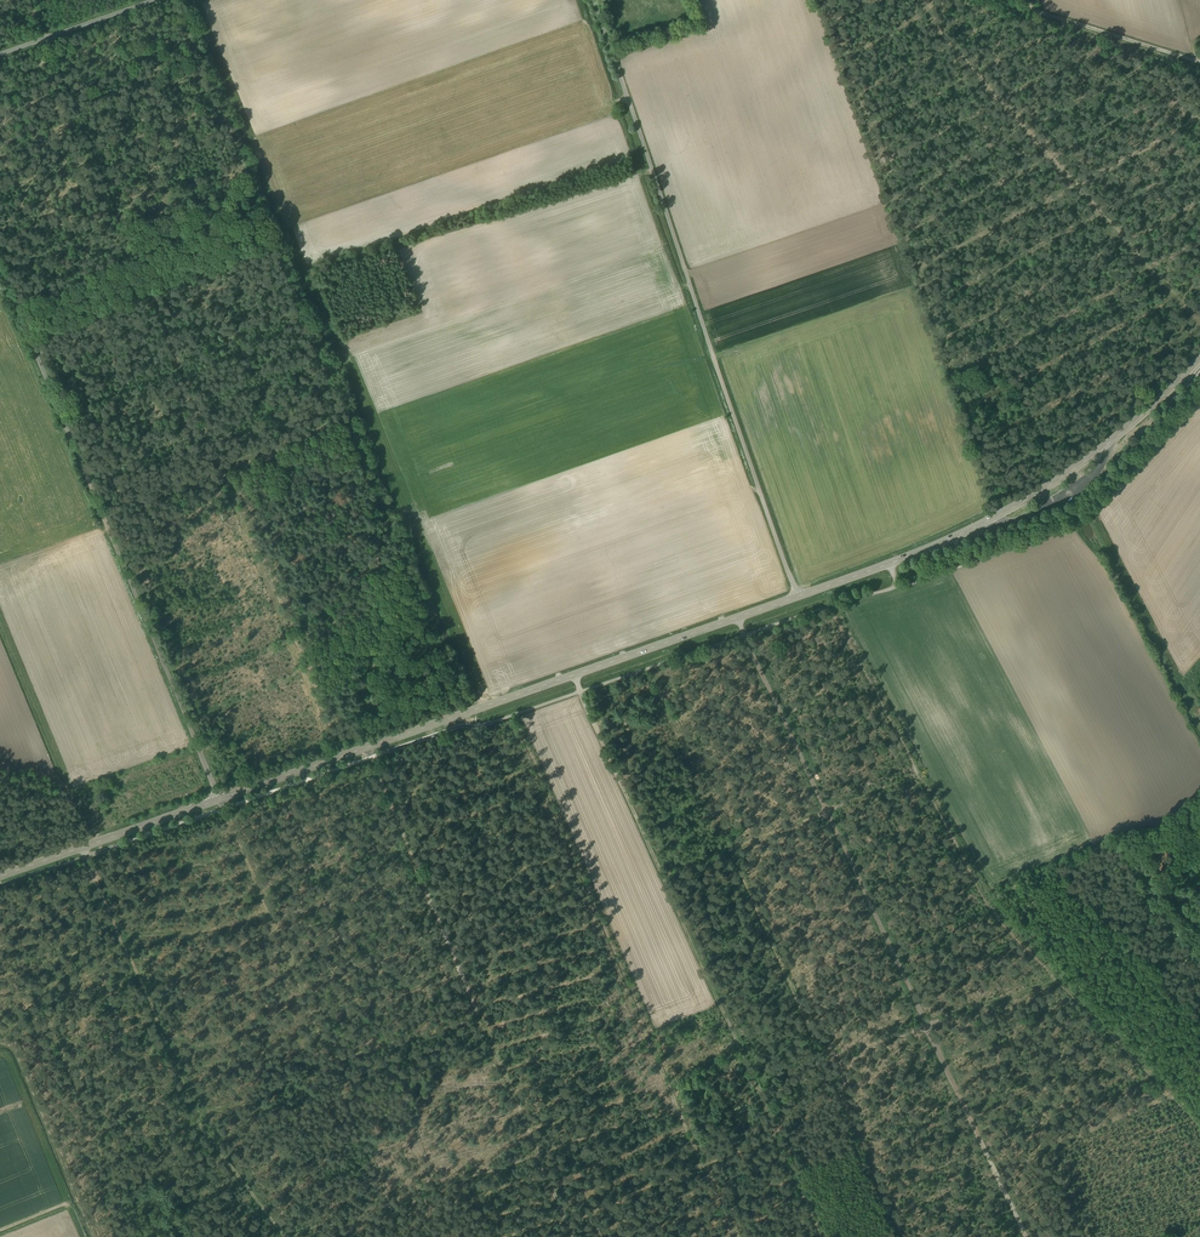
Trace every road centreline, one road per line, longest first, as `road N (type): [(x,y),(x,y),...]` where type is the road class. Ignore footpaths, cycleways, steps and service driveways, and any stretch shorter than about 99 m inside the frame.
road 1 (track): [(836,604),(974,877),(1115,1038),(974,1117),(1031,1236)]
road 2 (track): [(828,1236),(669,874),(829,805),(766,670)]
road 3 (unclassified): [(594,0),(799,597)]
road 4 (secondary): [(799,597),(220,800)]
road 5 (unclassified): [(0,267),(220,800)]
road 6 (secondary): [(1199,357),(1108,444),(1016,506),(799,597)]
road 7 (track): [(286,1236),(193,1107),(84,848)]
road 8 (track): [(1115,1038),(1171,1093),(901,1212),(913,1236)]
road 9 (track): [(829,805),(974,1117)]
road 10 (secondary): [(220,800),(0,878)]
road 11 (track): [(1028,0),(1199,57)]
road 12 (unclassified): [(0,58),(158,0)]

